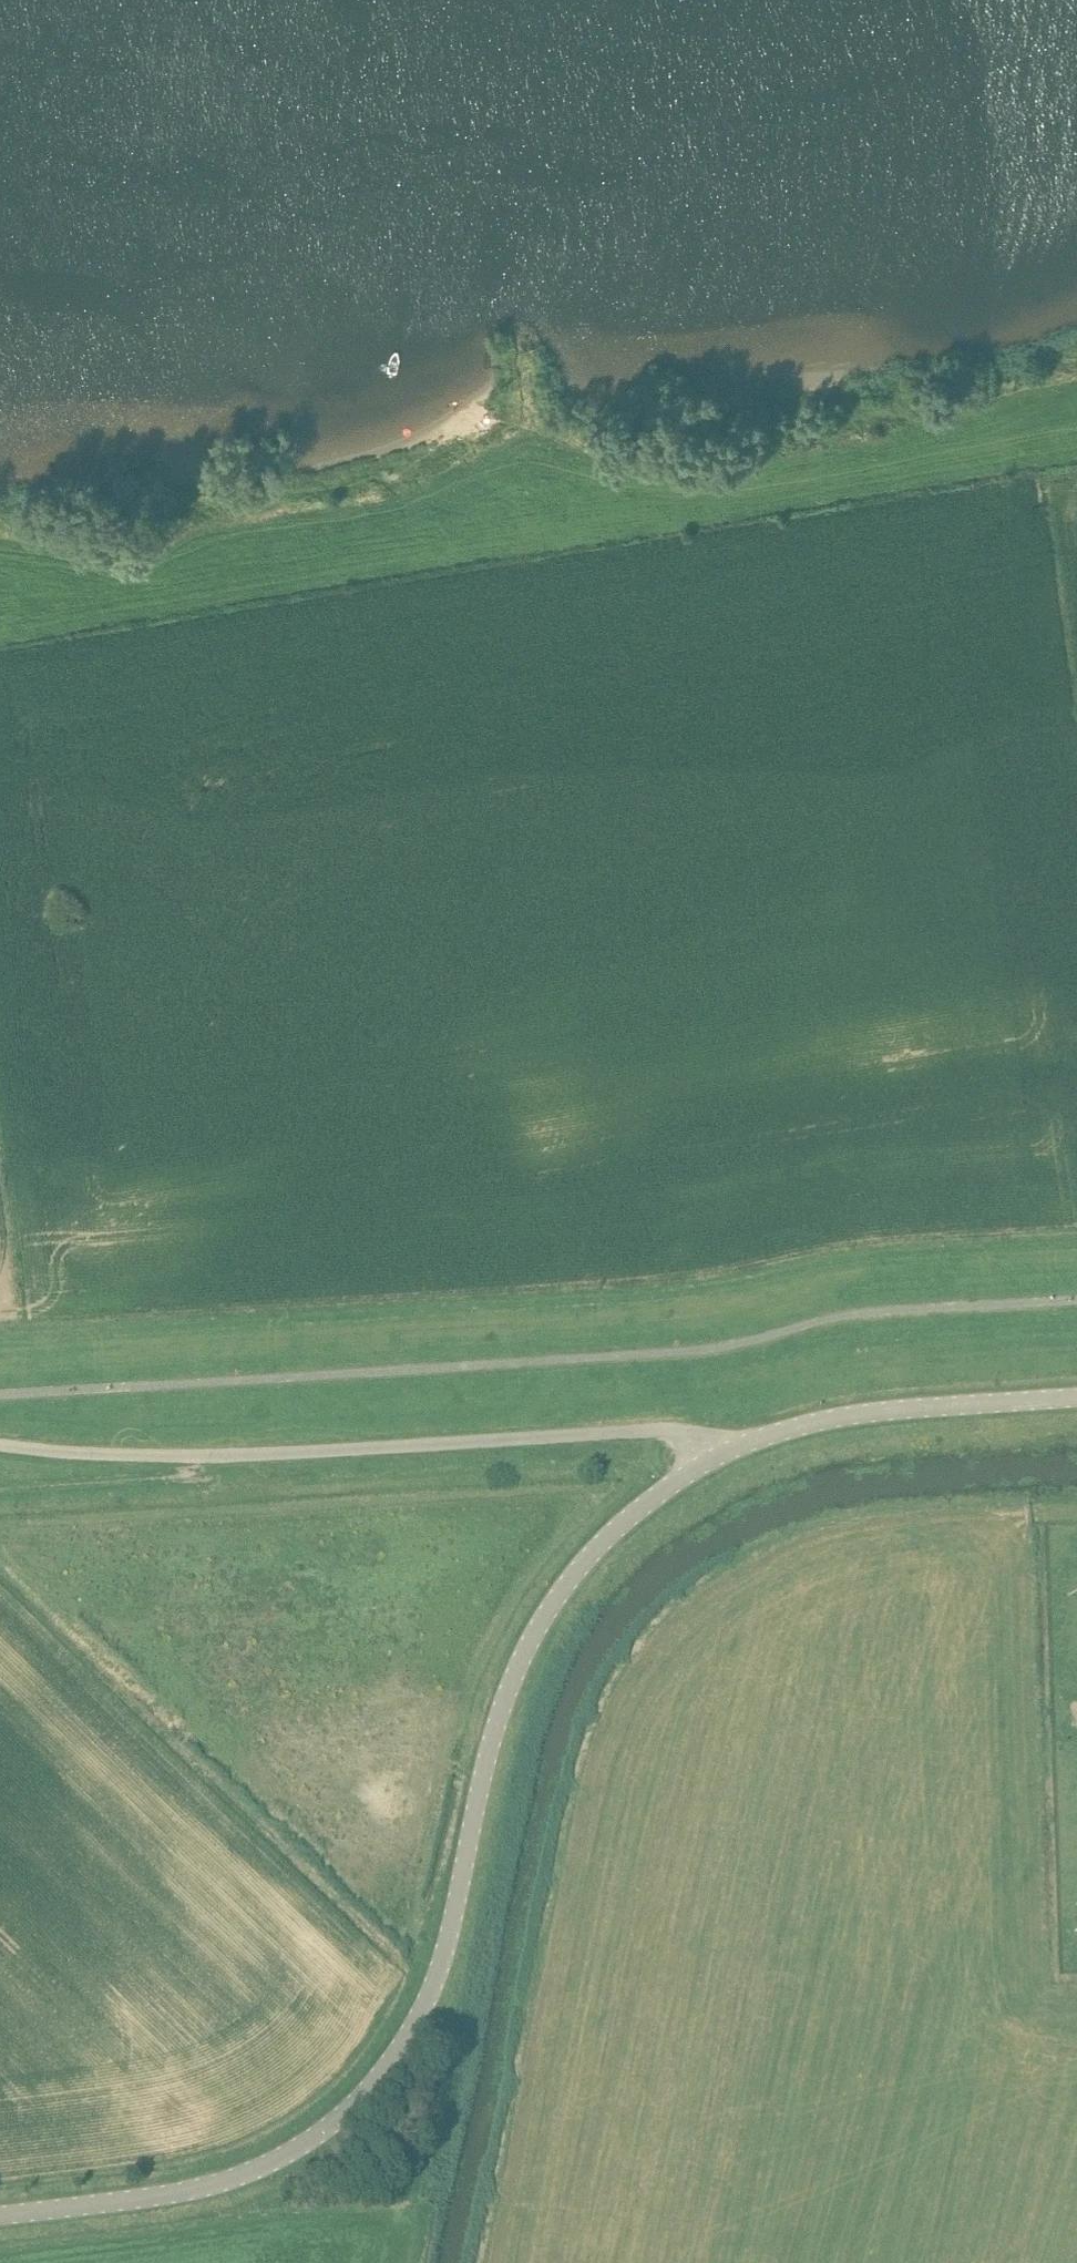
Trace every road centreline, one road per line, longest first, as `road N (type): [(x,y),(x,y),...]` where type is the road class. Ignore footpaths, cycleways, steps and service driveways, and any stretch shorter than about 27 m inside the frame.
road 1 (tertiary): [(0,2215),(213,2184),(279,2157),(337,2119),(383,2071),(422,2008),(448,1940),(480,1780),(526,1644),(610,1532),(667,1487),(796,1423),(1076,1395)]

